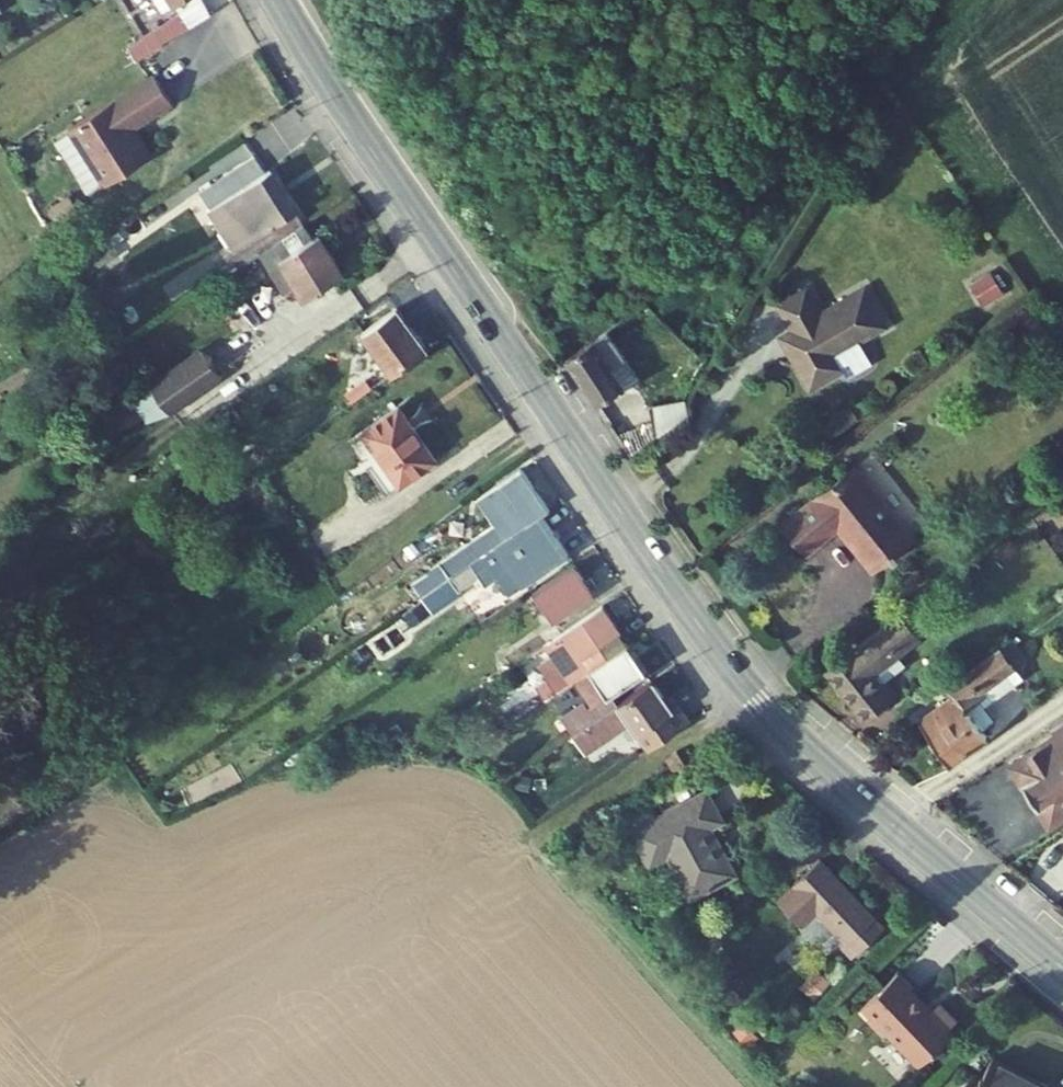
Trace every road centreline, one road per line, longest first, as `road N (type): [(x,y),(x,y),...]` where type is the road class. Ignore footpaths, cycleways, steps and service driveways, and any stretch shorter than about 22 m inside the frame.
road 1 (secondary): [(278,0),(362,136),(742,685),(840,782),(1062,970)]

